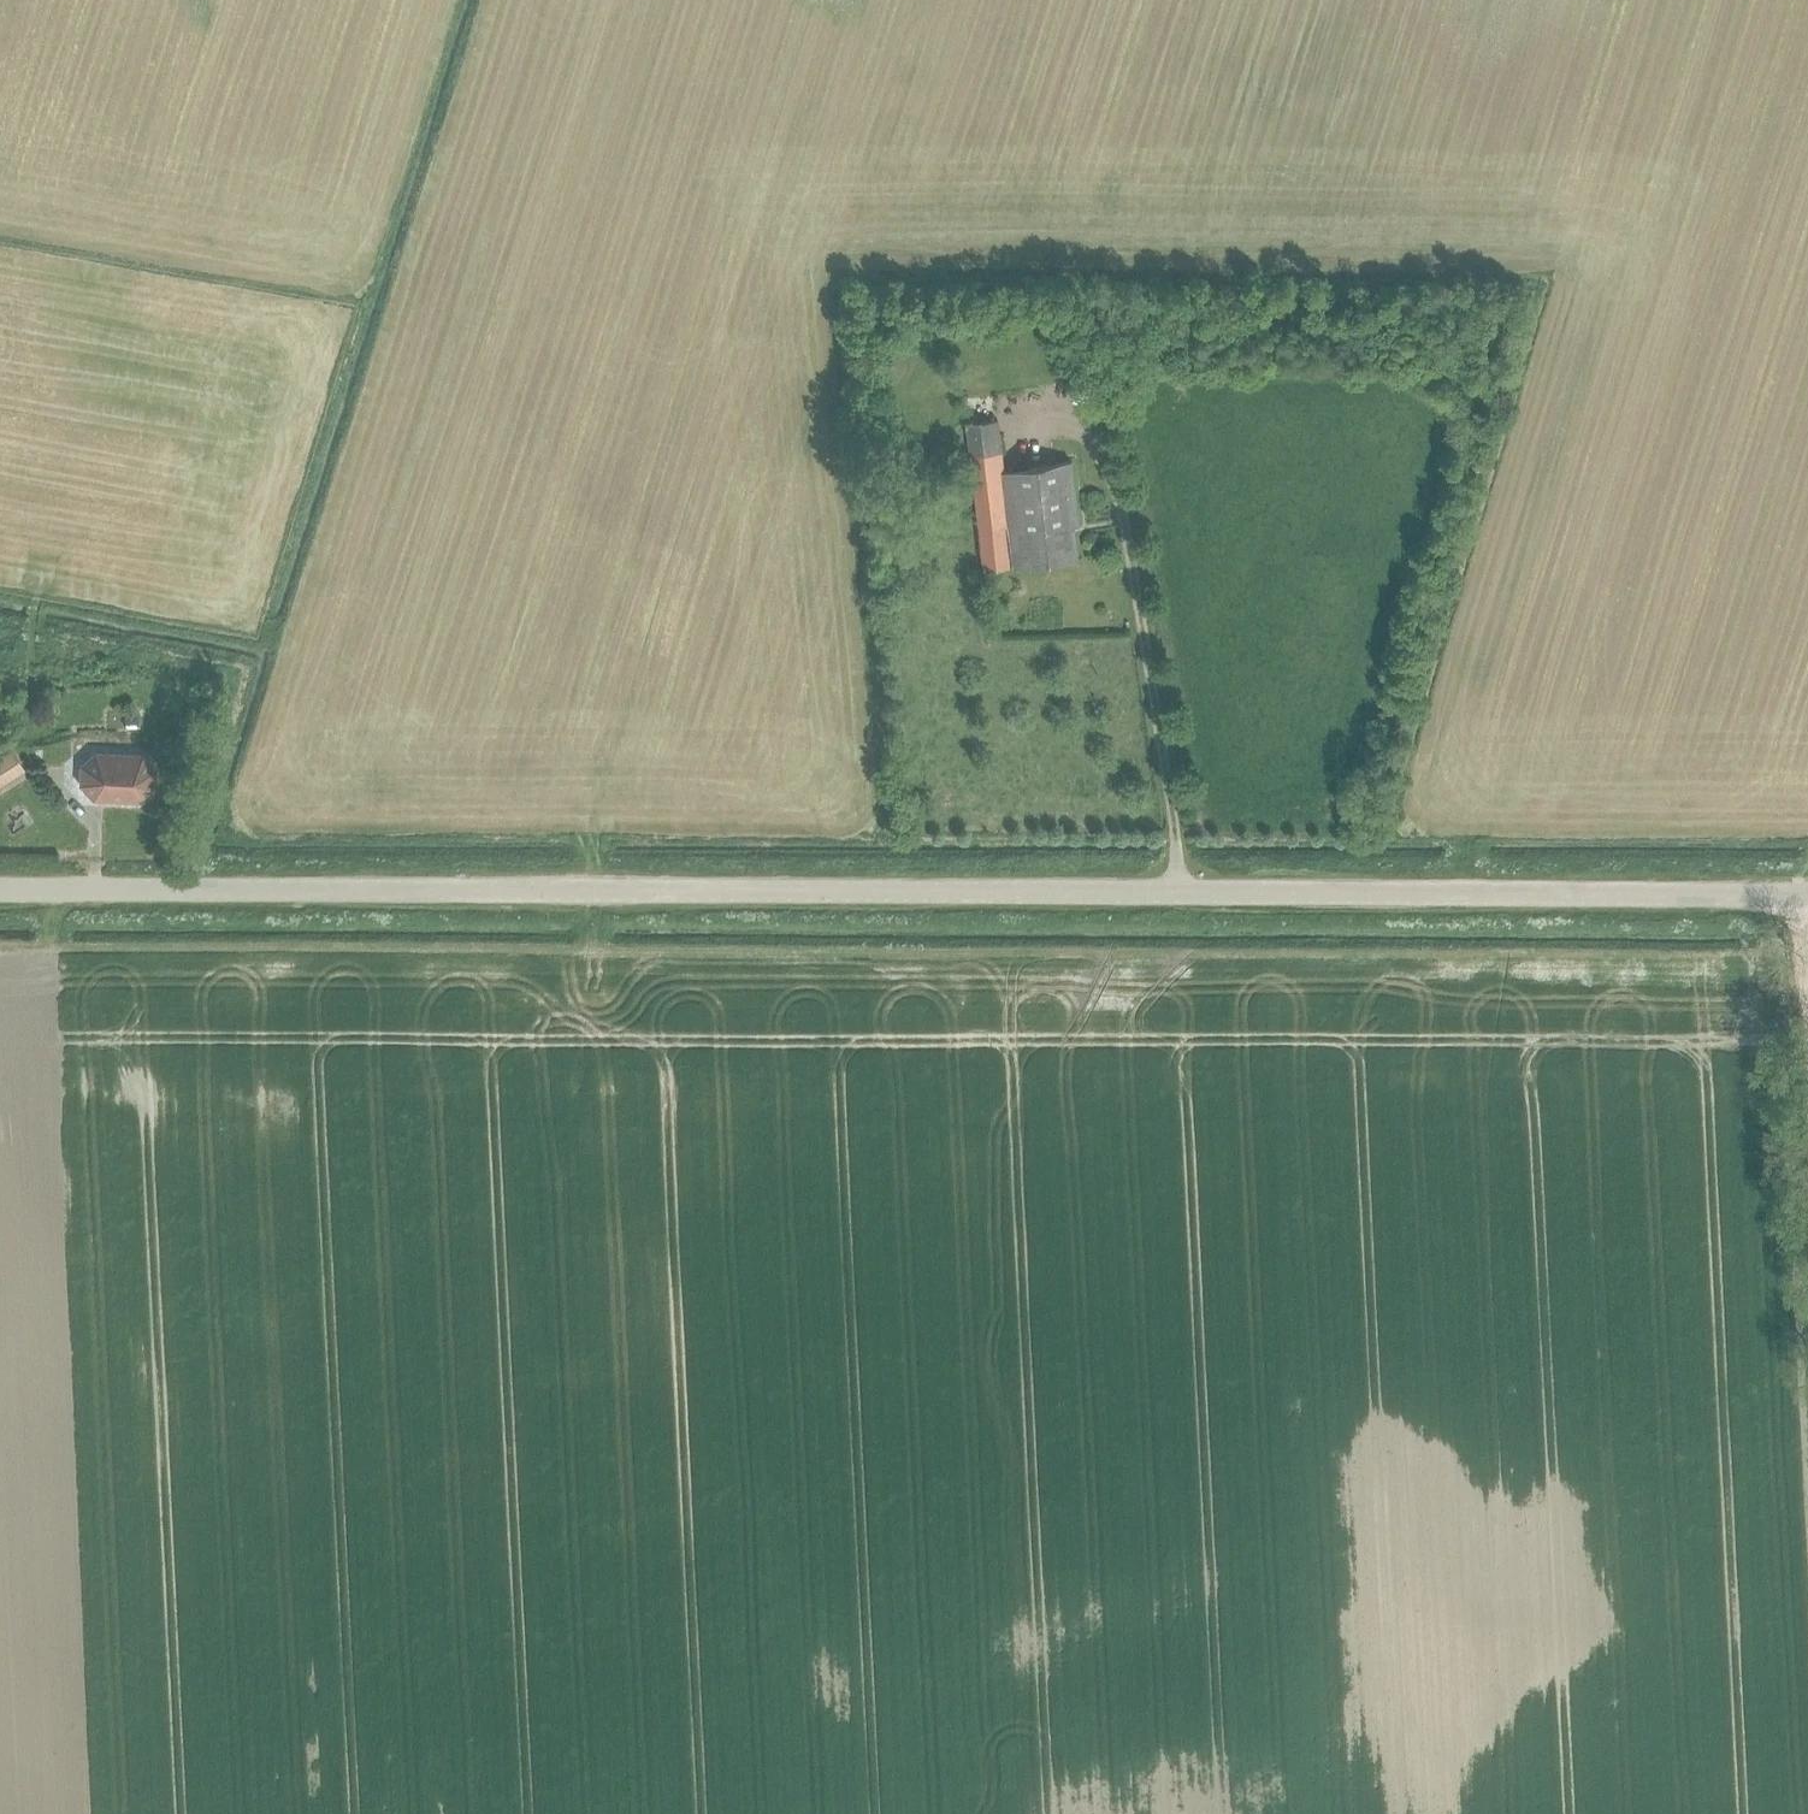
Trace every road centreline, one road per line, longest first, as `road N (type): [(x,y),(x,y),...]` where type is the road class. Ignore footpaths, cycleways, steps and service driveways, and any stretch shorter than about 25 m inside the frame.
road 1 (tertiary): [(0,882),(1807,899)]

